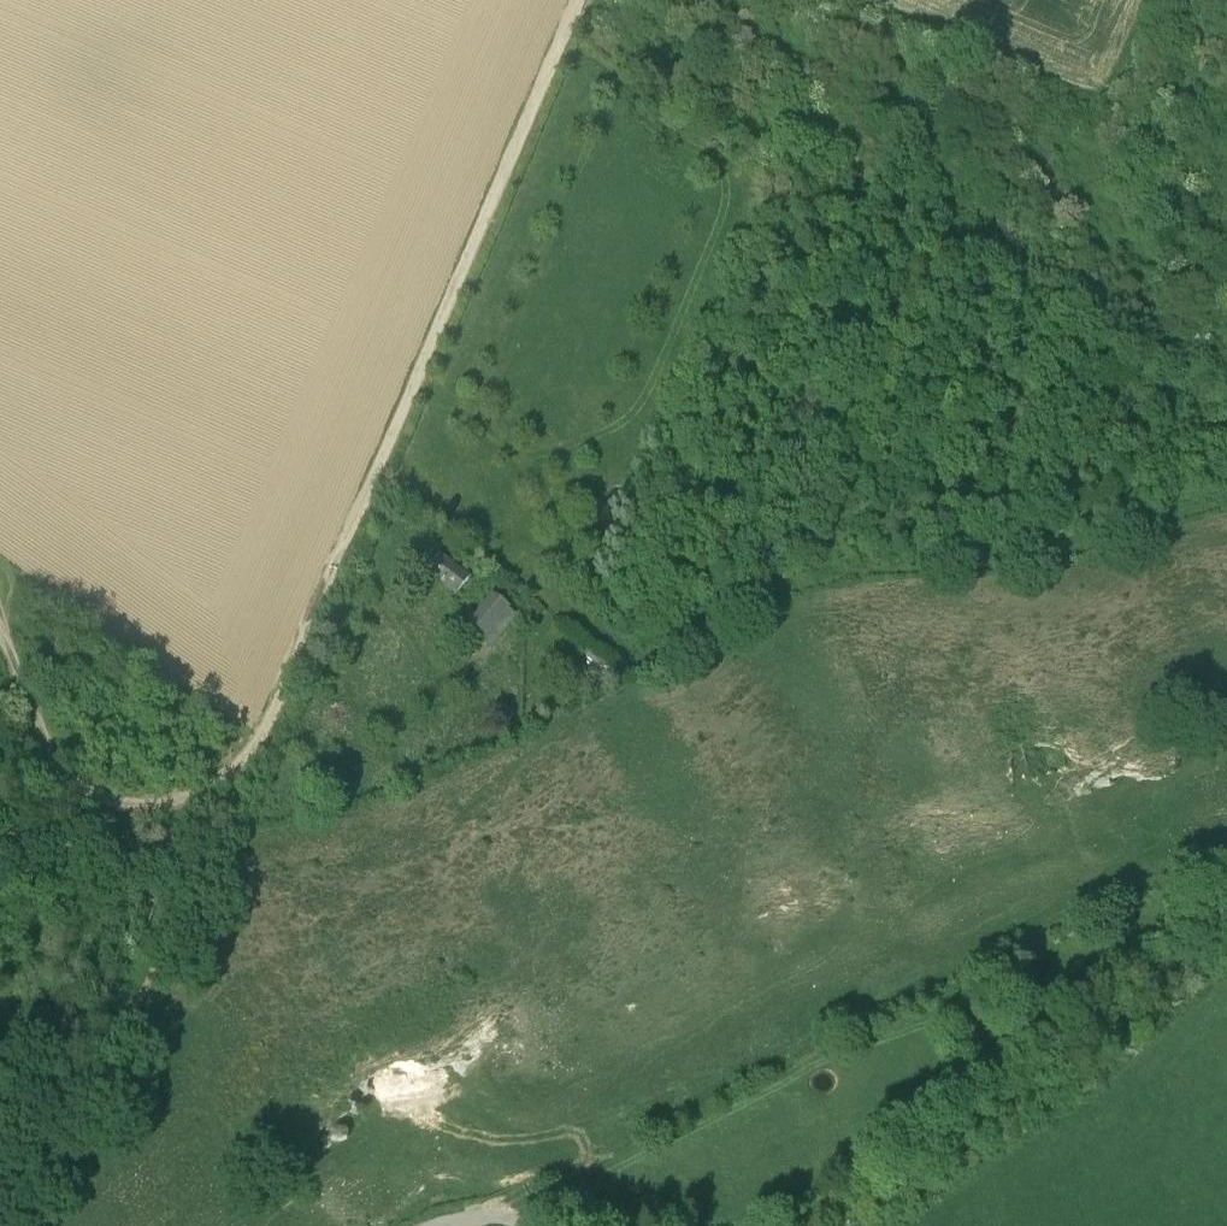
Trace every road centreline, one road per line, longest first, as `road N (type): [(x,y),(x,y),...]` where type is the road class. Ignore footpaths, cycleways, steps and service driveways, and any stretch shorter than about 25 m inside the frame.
road 1 (track): [(581,0),(257,752)]
road 2 (track): [(1226,912),(1022,1086),(908,1167),(804,1225)]
road 3 (track): [(257,752),(137,996),(0,1192)]
road 4 (track): [(257,752),(185,795),(154,800),(83,787),(59,768),(0,636)]

